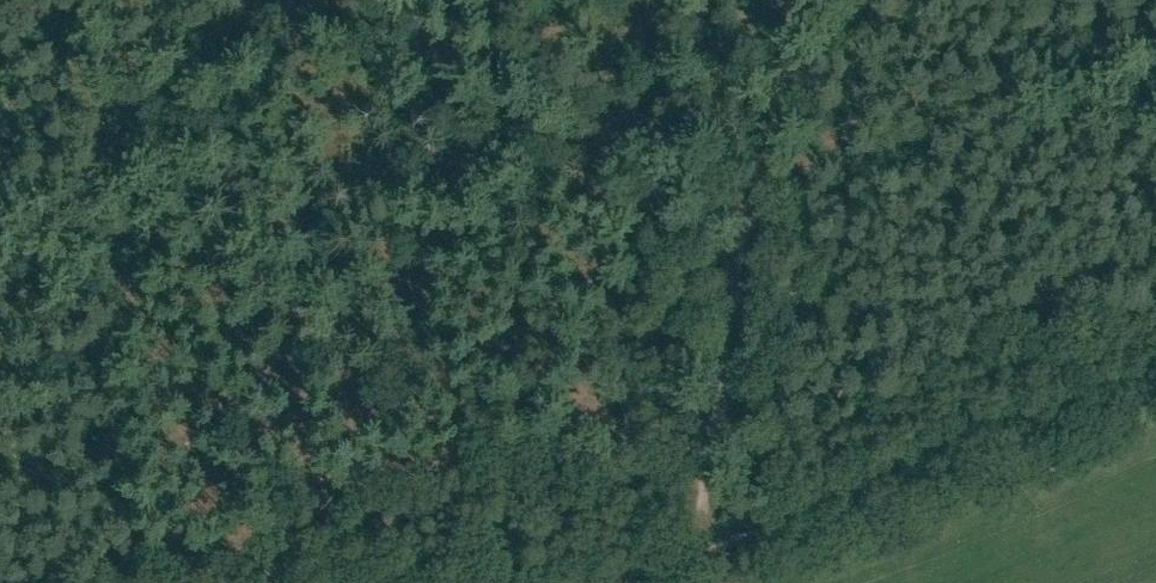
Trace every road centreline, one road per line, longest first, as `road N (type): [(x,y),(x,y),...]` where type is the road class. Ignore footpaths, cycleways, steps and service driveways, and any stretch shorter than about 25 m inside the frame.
road 1 (track): [(1155,376),(627,582)]
road 2 (track): [(697,556),(705,461),(790,0)]

